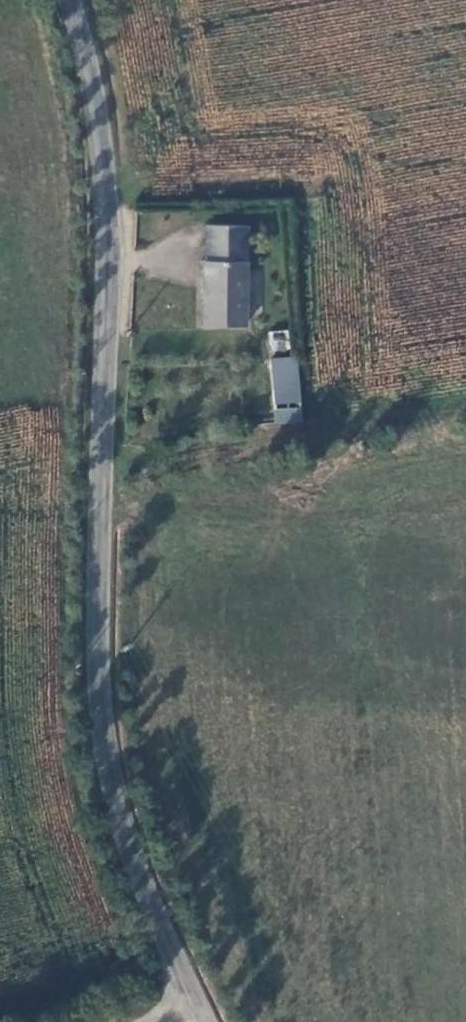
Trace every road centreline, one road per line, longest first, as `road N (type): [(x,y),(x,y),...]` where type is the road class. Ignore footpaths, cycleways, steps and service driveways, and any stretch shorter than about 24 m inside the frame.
road 1 (unclassified): [(80,0),(117,242),(105,688),(148,877),(200,1021)]

